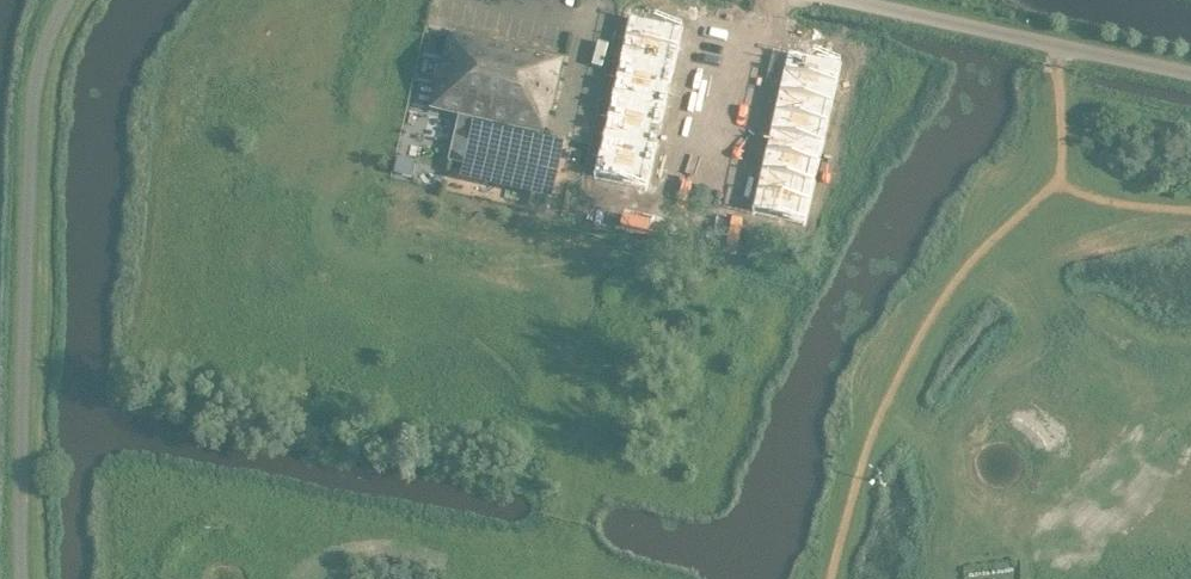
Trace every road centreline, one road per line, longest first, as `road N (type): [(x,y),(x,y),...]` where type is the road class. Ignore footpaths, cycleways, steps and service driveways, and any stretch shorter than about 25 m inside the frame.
road 1 (track): [(32,119),(27,578)]
road 2 (unclassified): [(1190,73),(848,0)]
road 3 (unclassified): [(66,0),(40,60),(32,119)]

